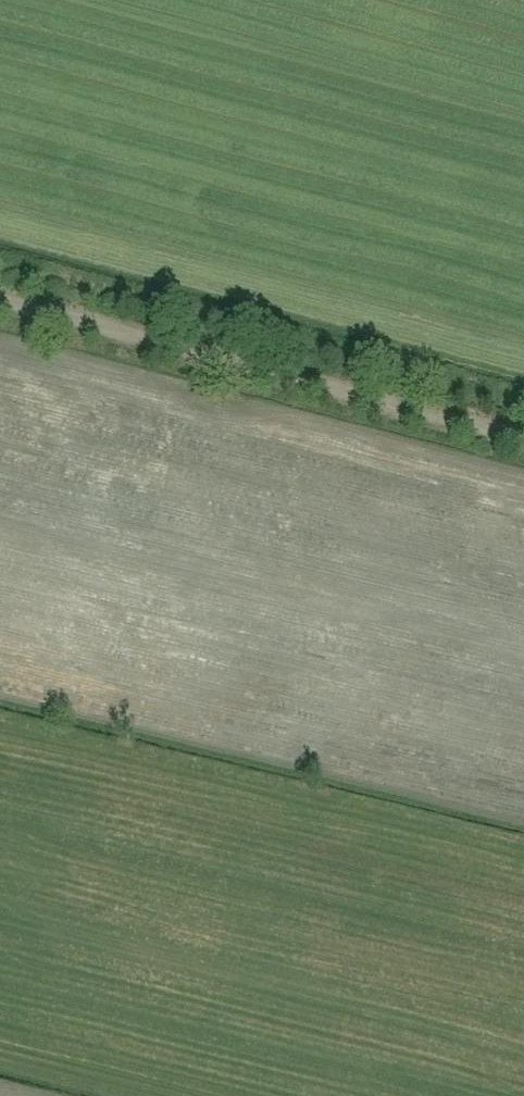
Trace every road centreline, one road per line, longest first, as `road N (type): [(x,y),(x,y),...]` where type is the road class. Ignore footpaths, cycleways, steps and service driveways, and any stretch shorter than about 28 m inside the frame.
road 1 (track): [(0,304),(523,441)]

